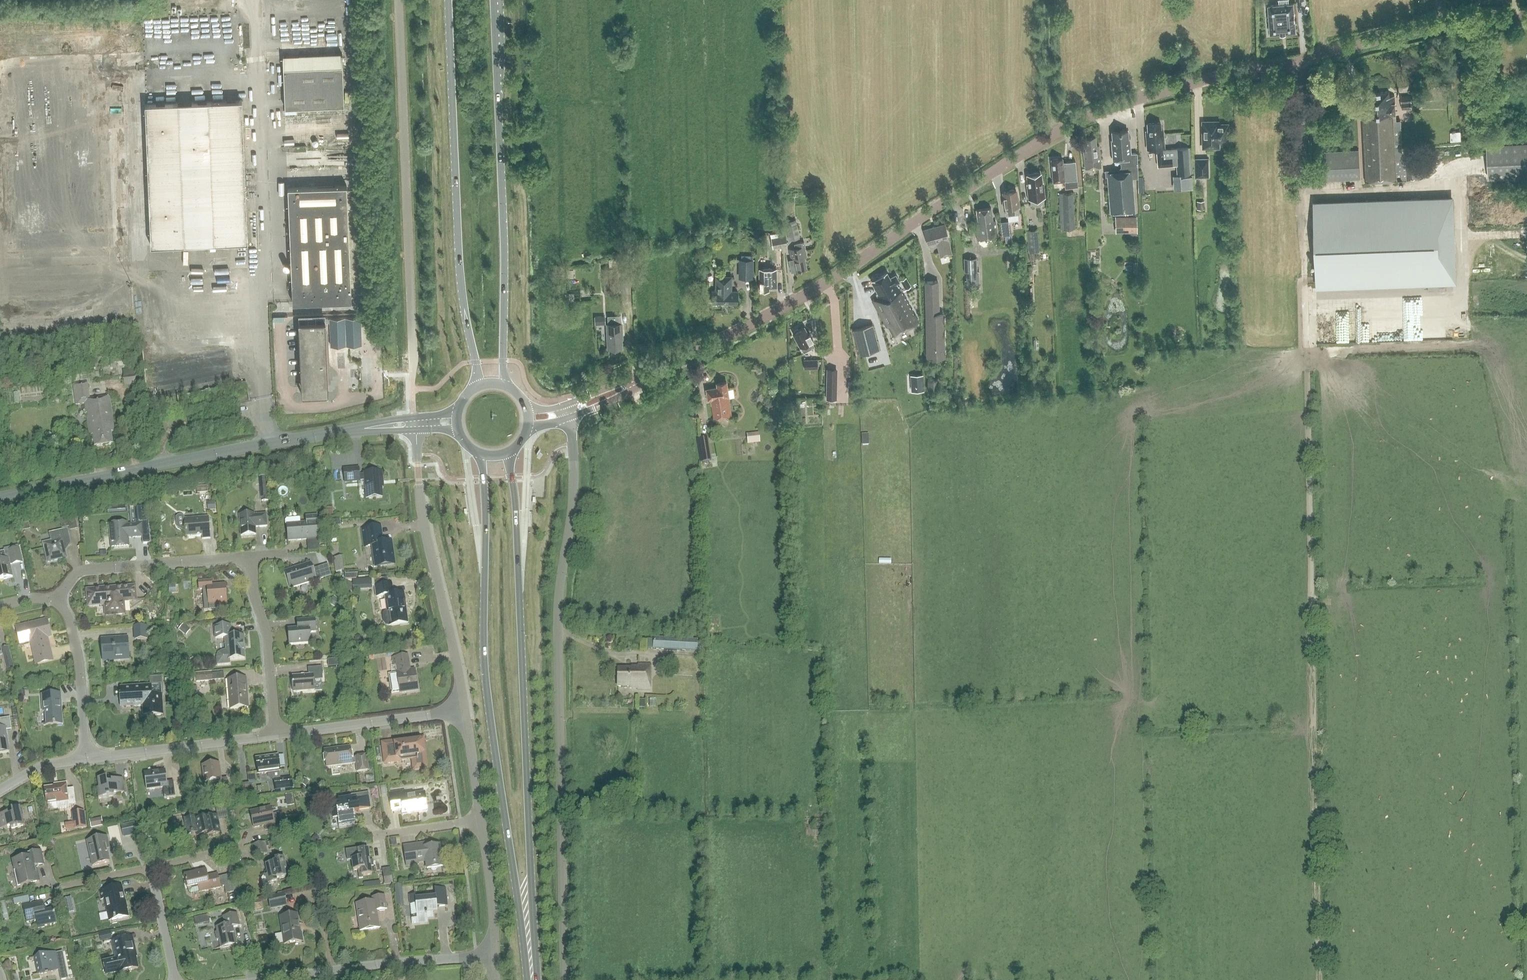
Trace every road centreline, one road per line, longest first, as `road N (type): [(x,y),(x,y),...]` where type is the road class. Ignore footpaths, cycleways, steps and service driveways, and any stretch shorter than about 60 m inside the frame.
road 1 (tertiary): [(570,410),(653,376),(807,293),(1103,110),(1425,27),(1526,19)]
road 2 (unclassified): [(566,979),(557,671),(574,489),(570,410)]
road 3 (primary): [(532,970),(512,451)]
road 4 (primary): [(482,456),(485,670),(532,970)]
road 5 (tertiary): [(413,428),(311,437),(0,497)]
road 6 (primary): [(450,0),(465,312),(481,386)]
road 7 (primary): [(507,387),(494,0)]
road 8 (unclassified): [(466,714),(422,507),(413,428)]
road 9 (residential): [(496,958),(276,979)]
road 10 (residential): [(58,602),(91,570),(250,560)]
road 11 (residential): [(86,760),(278,736)]
road 12 (residential): [(278,736),(466,714)]
road 13 (residential): [(278,736),(250,560)]
road 14 (residential): [(86,760),(81,666),(58,602)]
road 15 (residential): [(496,958),(482,821)]
road 16 (track): [(1051,135),(1048,0)]

